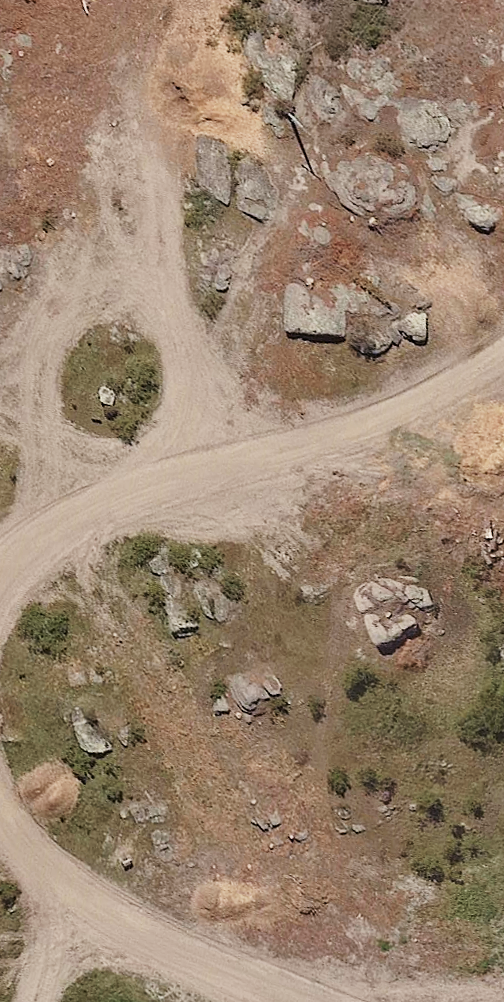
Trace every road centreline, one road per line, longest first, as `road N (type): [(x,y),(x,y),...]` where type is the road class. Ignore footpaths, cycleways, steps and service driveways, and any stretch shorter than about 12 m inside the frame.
road 1 (track): [(0,590),(41,537),(168,476),(241,469),(419,407),(503,359)]
road 2 (track): [(168,476),(201,390),(154,191),(147,89),(158,18)]
road 3 (track): [(305,1001),(95,906),(9,826),(0,788)]
road 4 (track): [(32,1001),(48,958),(59,873)]

